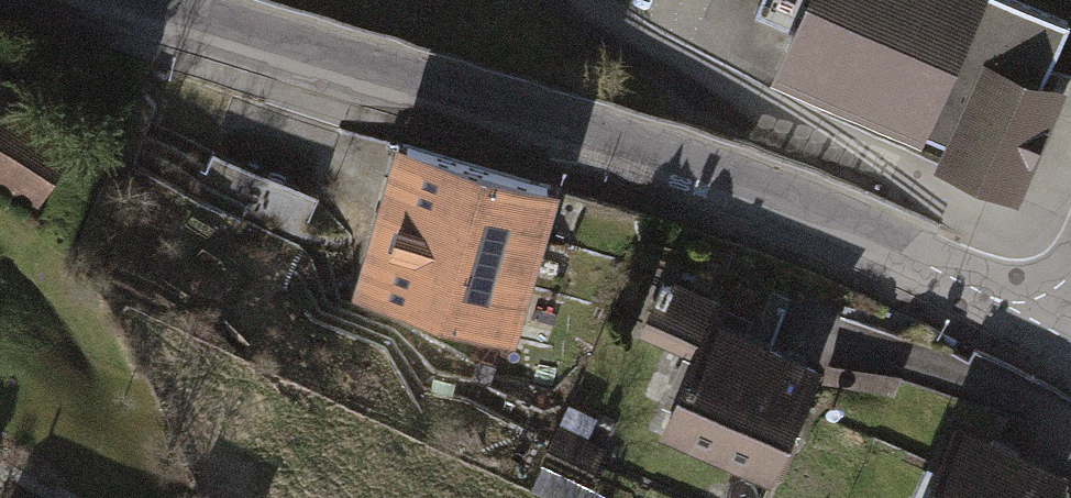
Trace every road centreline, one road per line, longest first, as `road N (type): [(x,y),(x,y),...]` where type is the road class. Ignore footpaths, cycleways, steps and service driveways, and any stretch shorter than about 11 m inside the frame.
road 1 (tertiary): [(115,0),(748,195),(1063,327)]
road 2 (residential): [(1070,255),(732,107),(573,0)]
road 3 (track): [(0,226),(45,265),(123,373),(184,497)]

